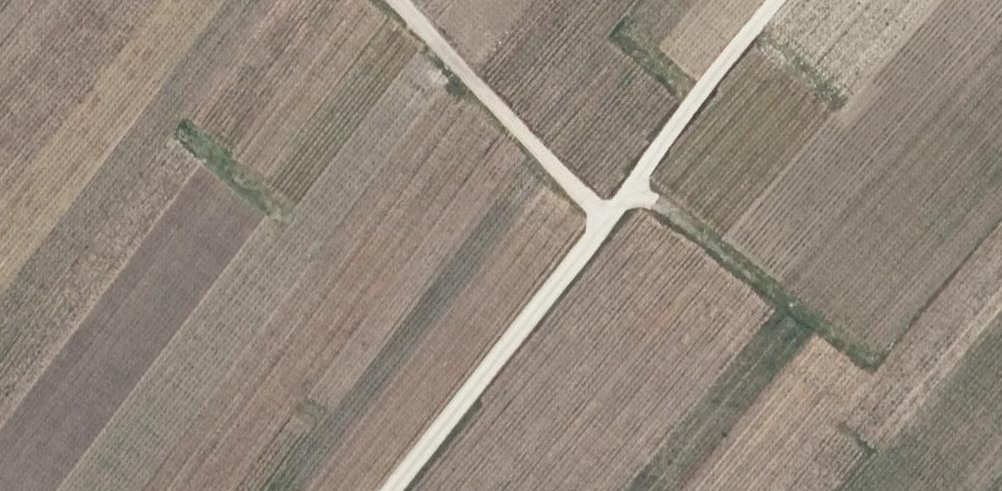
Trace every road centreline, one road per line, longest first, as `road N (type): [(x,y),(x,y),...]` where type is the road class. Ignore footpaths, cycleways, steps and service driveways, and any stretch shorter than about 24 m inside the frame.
road 1 (unclassified): [(403,490),(619,218)]
road 2 (unclassified): [(404,0),(619,218)]
road 3 (unclassified): [(619,218),(781,0)]

